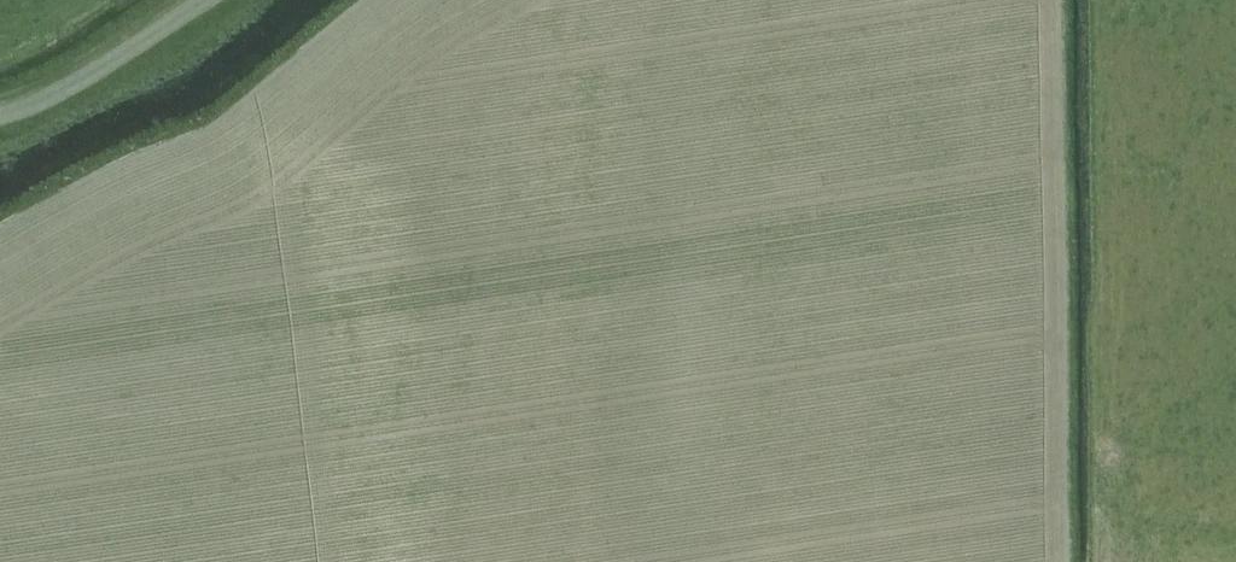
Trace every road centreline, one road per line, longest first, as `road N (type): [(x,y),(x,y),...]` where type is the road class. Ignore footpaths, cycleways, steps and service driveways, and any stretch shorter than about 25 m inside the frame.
road 1 (unclassified): [(204,0),(50,97),(0,113)]

